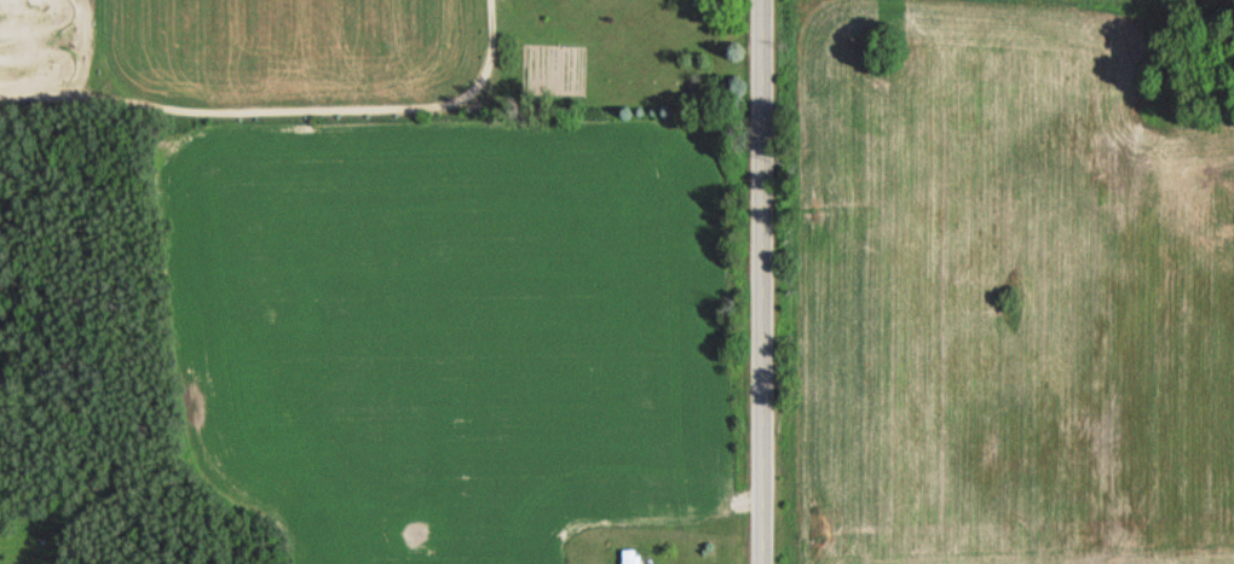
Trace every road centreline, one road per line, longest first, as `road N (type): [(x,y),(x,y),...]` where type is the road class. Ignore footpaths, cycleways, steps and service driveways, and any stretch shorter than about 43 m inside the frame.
road 1 (residential): [(767,563),(768,0)]

